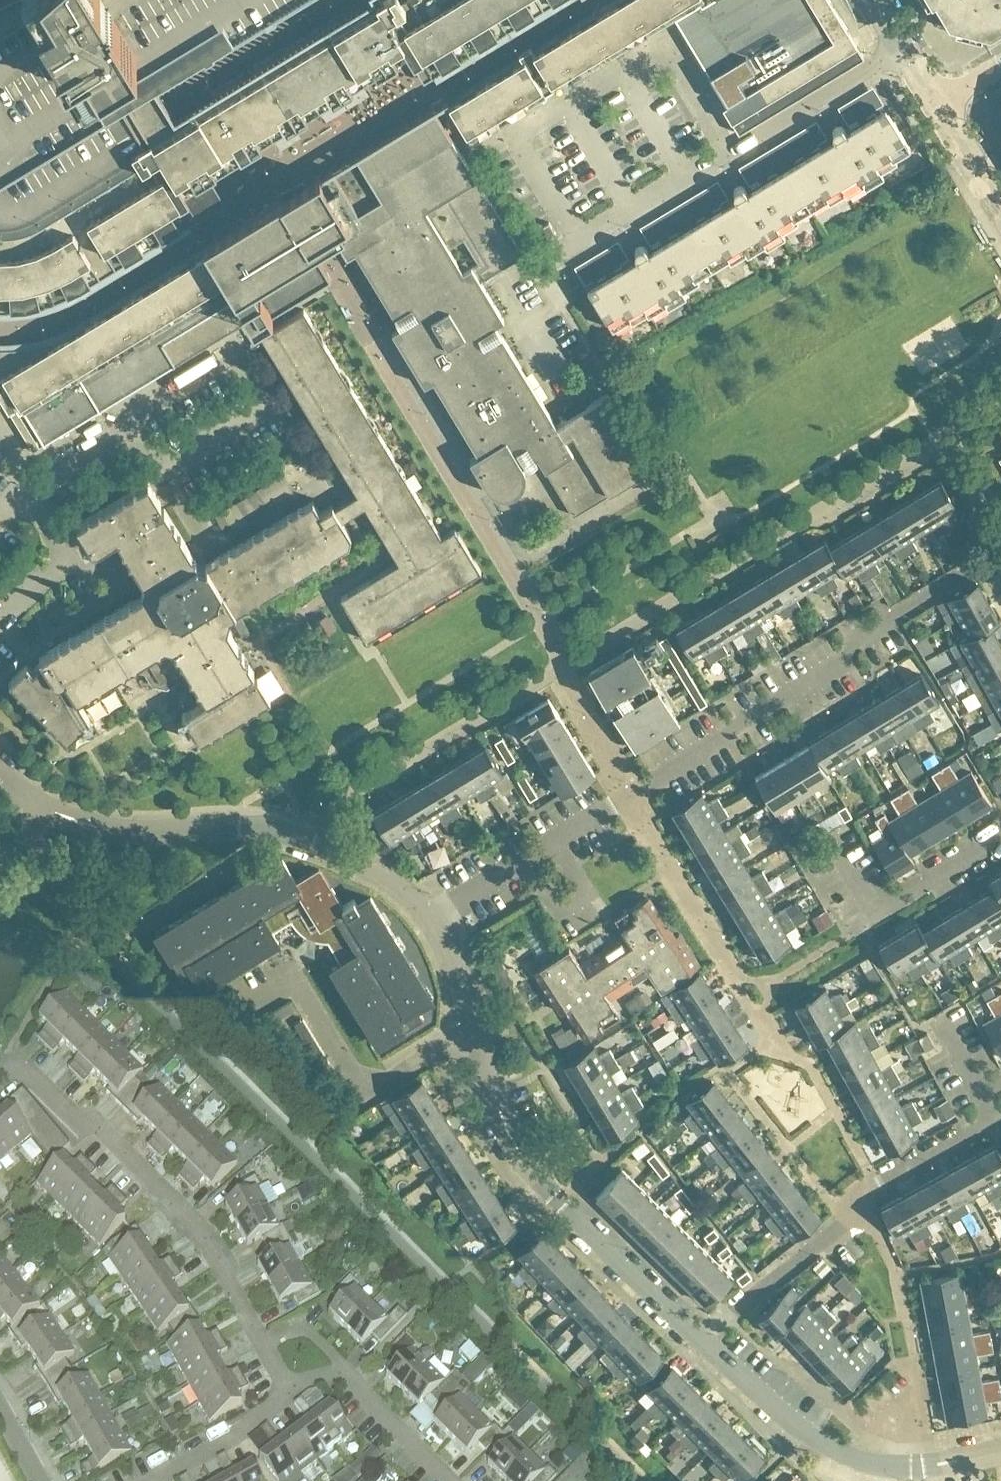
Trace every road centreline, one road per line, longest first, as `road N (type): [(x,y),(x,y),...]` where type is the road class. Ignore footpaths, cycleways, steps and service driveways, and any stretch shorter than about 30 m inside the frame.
road 1 (residential): [(1000,553),(860,636),(846,663),(556,840)]
road 2 (residential): [(430,916),(385,877),(287,831),(107,828),(43,807),(0,773)]
road 3 (residential): [(900,47),(538,267)]
road 4 (residential): [(1000,1082),(983,1096),(993,1121),(865,1190),(848,1220),(704,1339)]
road 5 (residential): [(259,1342),(198,1226),(99,1124),(80,1122),(15,1058),(0,1072)]
road 6 (residential): [(704,1339),(530,1171),(493,1100),(479,1043)]
road 7 (residential): [(479,1043),(429,1057),(359,1098),(296,977),(233,1016)]
road 8 (residential): [(1000,1450),(918,1463),(848,1456),(797,1425),(704,1339)]
road 9 (residential): [(1000,838),(888,905),(862,896),(826,837)]
road 10 (residential): [(527,856),(558,913),(589,894),(556,840)]
road 11 (residential): [(149,1480),(227,1439),(287,1392)]
road 12 (residential): [(450,1480),(347,1368)]
road 13 (residential): [(479,1043),(430,916)]
road 14 (residential): [(935,102),(1000,208)]

